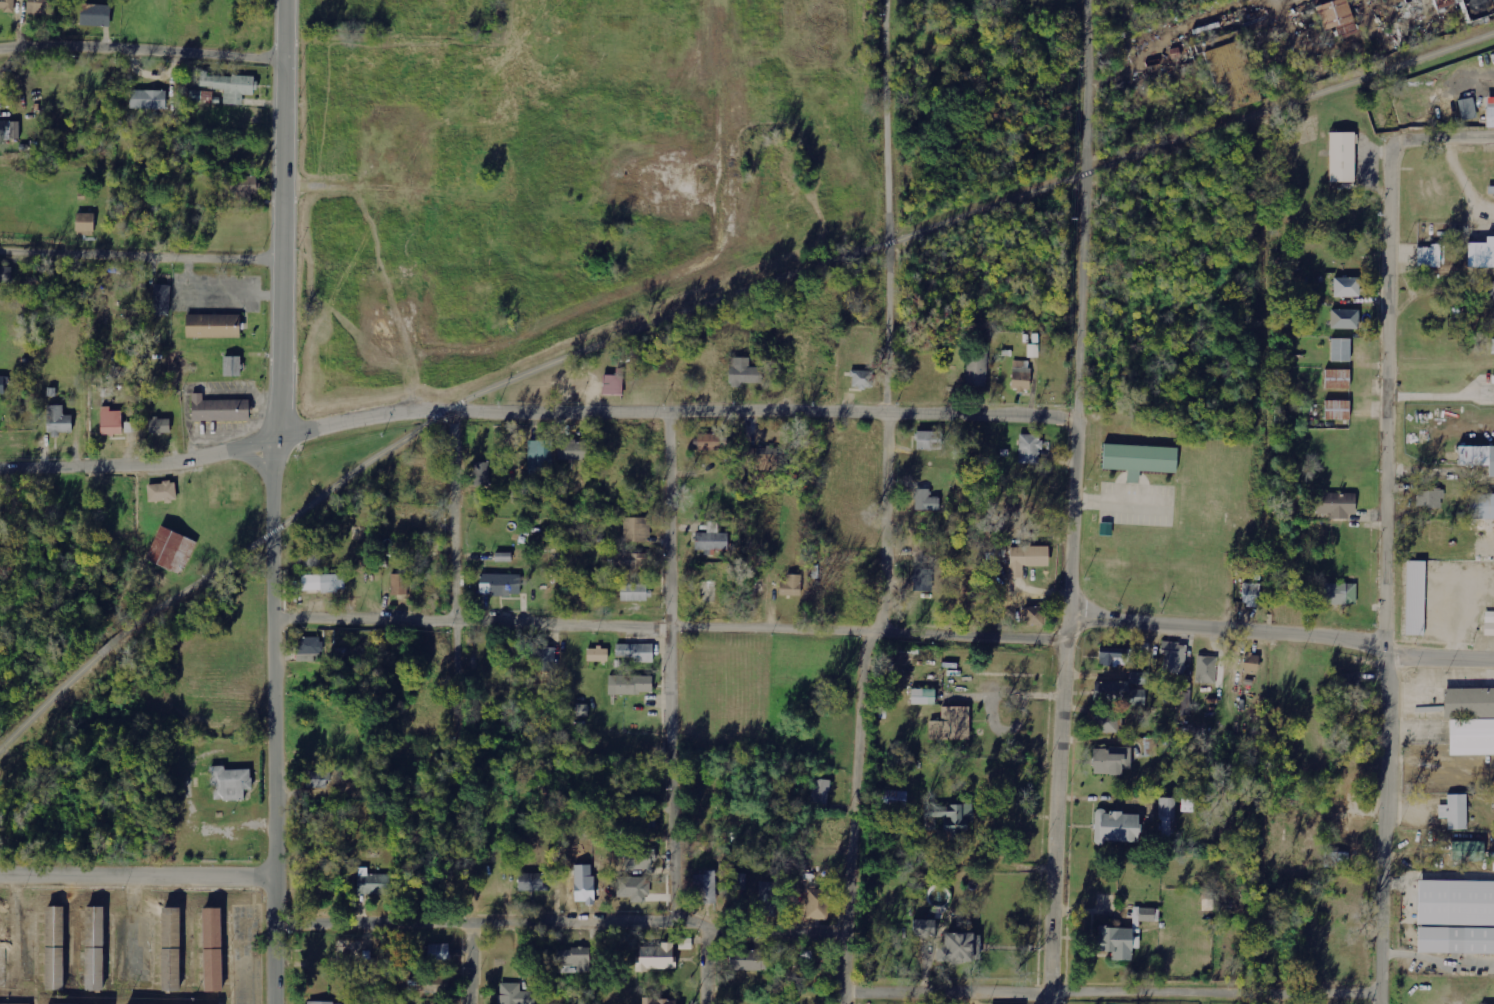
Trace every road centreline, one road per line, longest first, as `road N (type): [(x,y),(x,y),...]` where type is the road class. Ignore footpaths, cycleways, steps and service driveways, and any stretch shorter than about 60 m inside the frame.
road 1 (residential): [(1076,417),(891,401),(438,403),(206,455),(135,464),(0,462)]
road 2 (residential): [(847,1003),(867,641),(880,630),(891,401),(894,0)]
road 3 (residential): [(1046,1003),(1071,614),(1086,0)]
road 4 (tertiary): [(278,1003),(272,618),(284,0)]
road 5 (residential): [(1380,1003),(1389,142)]
road 6 (residential): [(1070,628),(1049,638),(272,618)]
road 7 (track): [(719,0),(720,237),(706,260),(491,350),(429,353),(409,363),(410,407)]
road 8 (residential): [(849,932),(677,918),(277,920)]
road 9 (residential): [(1380,992),(848,989)]
road 10 (residential): [(677,918),(669,627),(680,407)]
road 11 (residential): [(1493,656),(1071,614)]
road 12 (residential): [(457,729),(459,404)]
road 13 (residential): [(283,258),(0,242)]
road 14 (residential): [(282,48),(0,48)]
road 15 (residential): [(272,880),(0,876)]

